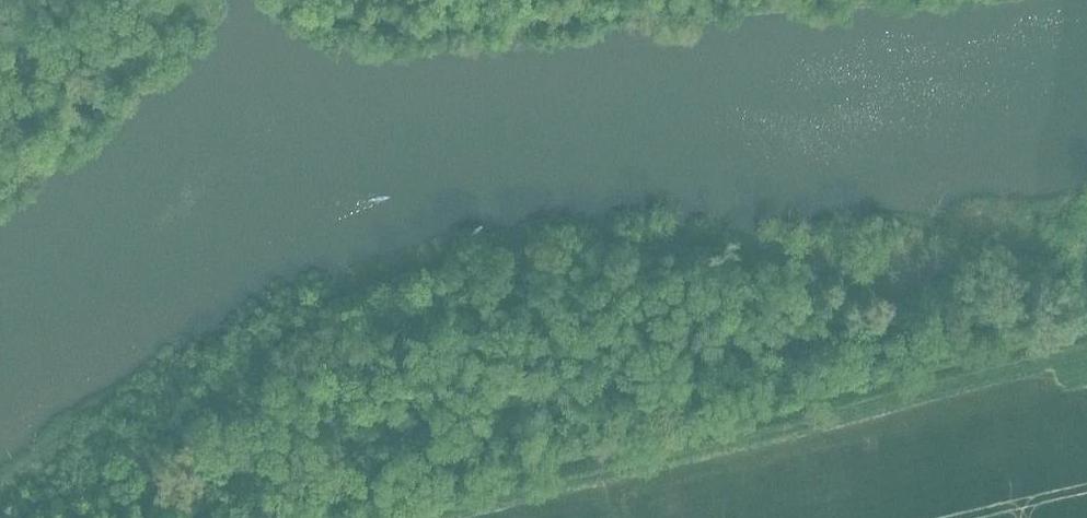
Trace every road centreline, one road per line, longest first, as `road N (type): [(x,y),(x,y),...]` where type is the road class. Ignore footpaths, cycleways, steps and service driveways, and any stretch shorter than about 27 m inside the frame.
road 1 (track): [(8,517),(32,507),(215,351),(295,302),(460,265),(580,247),(694,252),(851,285),(890,332),(1086,304)]

